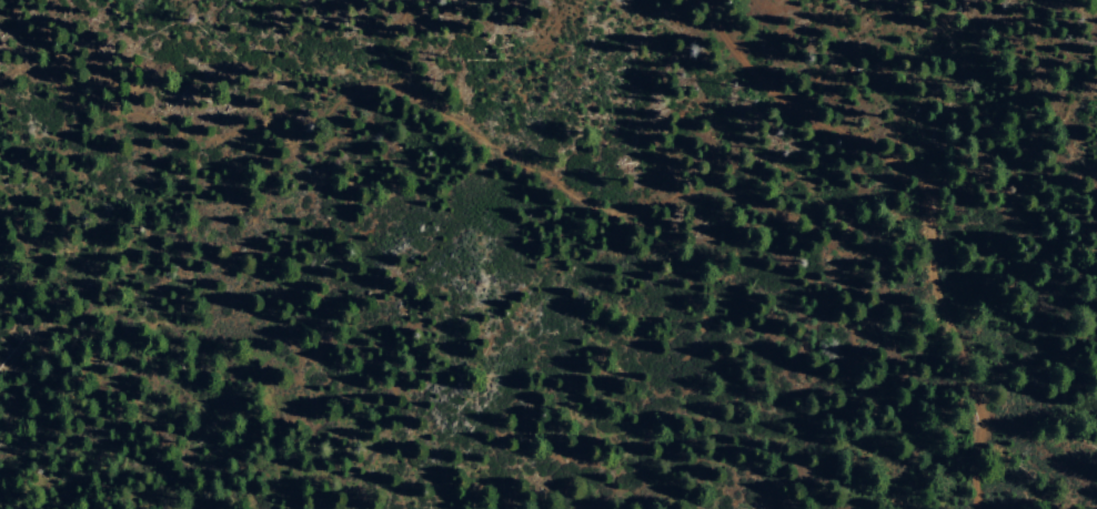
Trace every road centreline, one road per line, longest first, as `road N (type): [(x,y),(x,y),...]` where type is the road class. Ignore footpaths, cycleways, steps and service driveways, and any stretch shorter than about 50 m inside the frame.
road 1 (track): [(973,508),(979,466),(964,369),(902,159)]
road 2 (track): [(902,159),(767,89),(705,0)]

